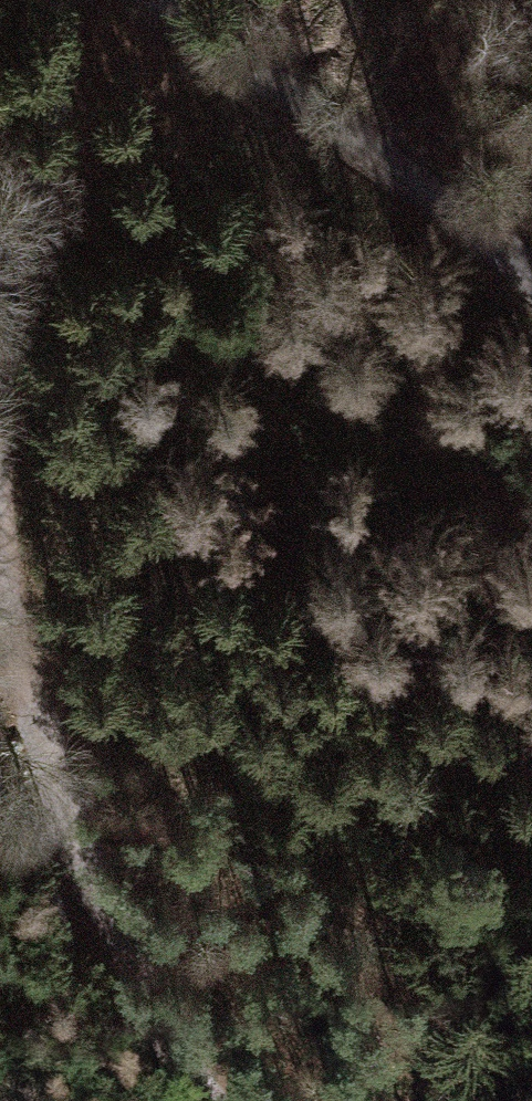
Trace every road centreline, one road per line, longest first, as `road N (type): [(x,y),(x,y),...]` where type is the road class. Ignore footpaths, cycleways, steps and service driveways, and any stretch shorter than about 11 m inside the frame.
road 1 (track): [(162,0),(458,210),(531,290)]
road 2 (track): [(57,833),(0,522)]
road 3 (track): [(204,1100),(100,931),(57,833)]
road 4 (track): [(16,261),(54,142),(62,0)]

